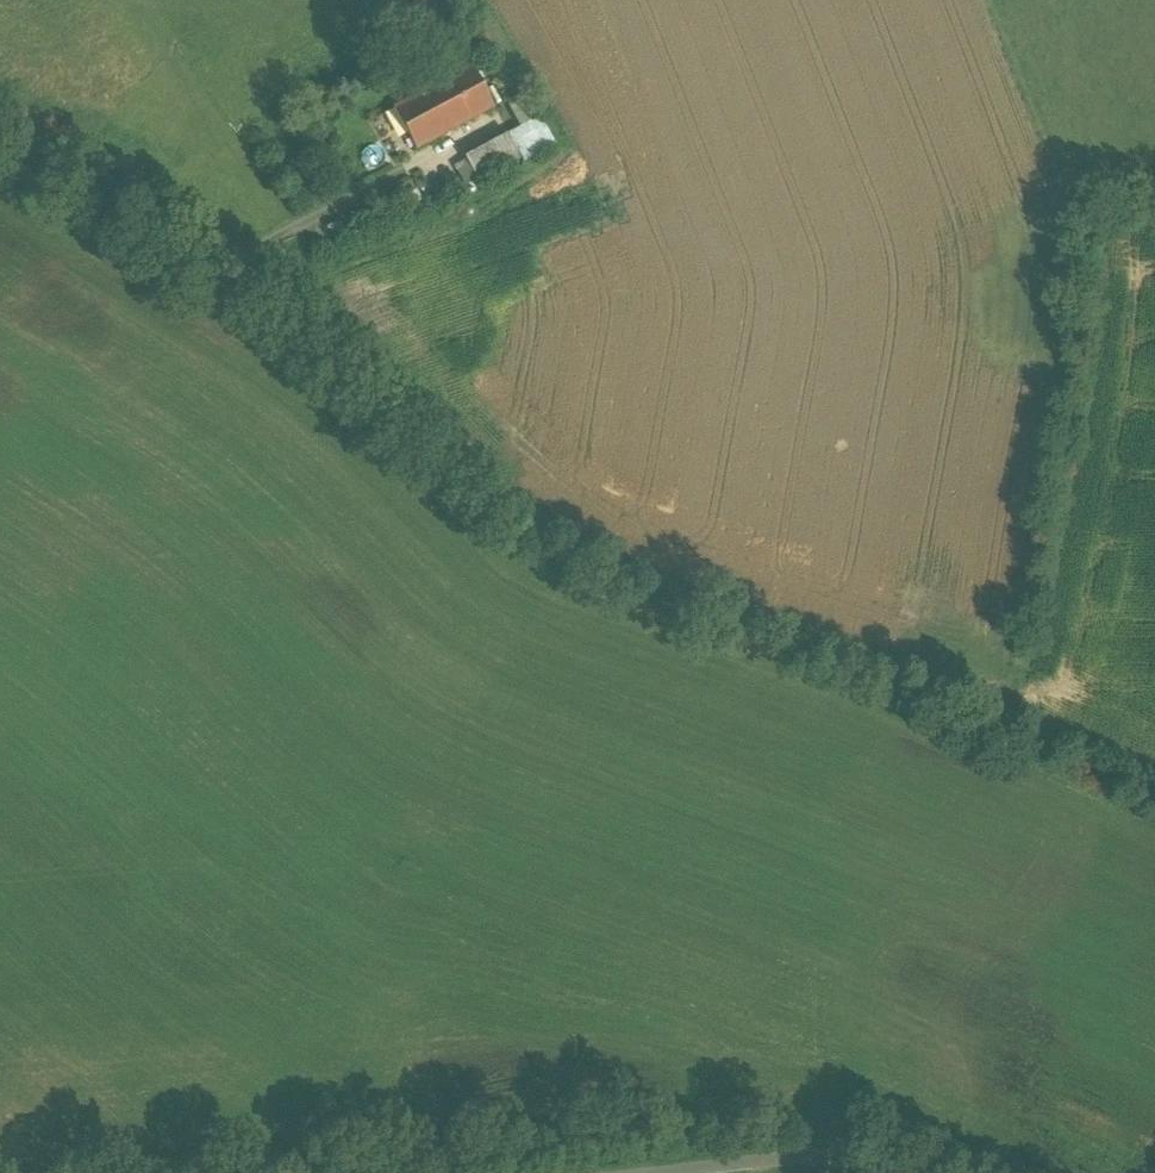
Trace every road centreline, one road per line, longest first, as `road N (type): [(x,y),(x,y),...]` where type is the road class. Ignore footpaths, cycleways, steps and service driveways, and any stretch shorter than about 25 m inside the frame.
road 1 (unclassified): [(568,1172),(777,1155),(857,1172)]

